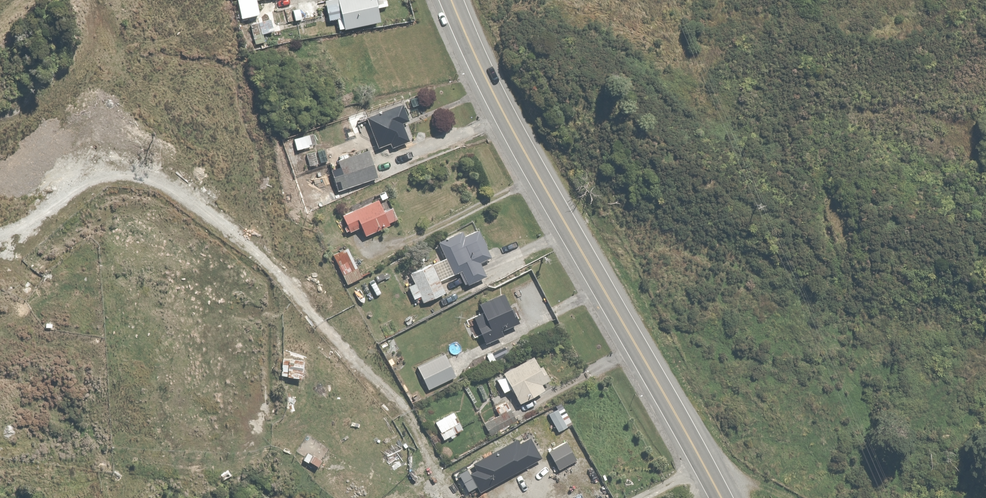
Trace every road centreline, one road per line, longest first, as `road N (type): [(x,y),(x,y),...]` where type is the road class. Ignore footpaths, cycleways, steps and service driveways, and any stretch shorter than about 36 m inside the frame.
road 1 (primary): [(723,497),(491,85),(453,0)]

